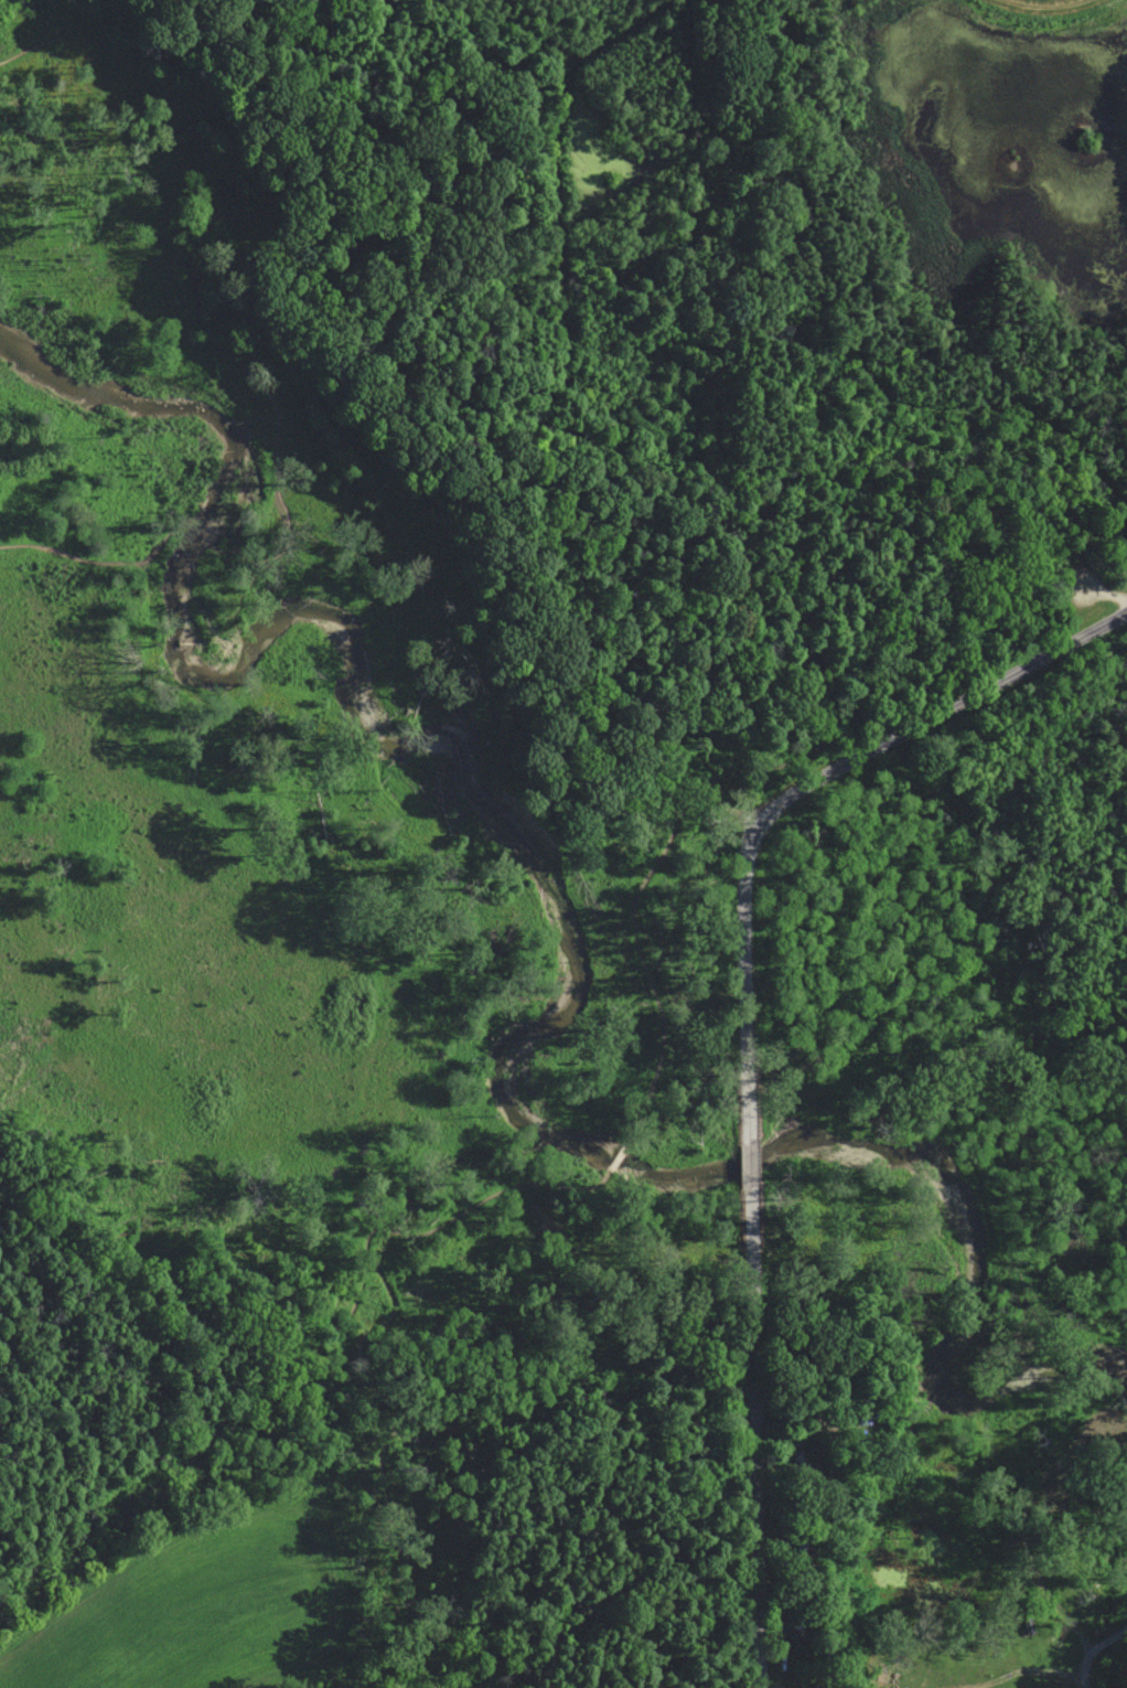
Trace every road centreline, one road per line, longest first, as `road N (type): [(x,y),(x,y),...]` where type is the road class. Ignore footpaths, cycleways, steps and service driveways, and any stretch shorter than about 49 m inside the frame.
road 1 (residential): [(762,1687),(753,1417),(764,822),(771,799),(790,790)]
road 2 (residential): [(790,790),(1126,610)]

